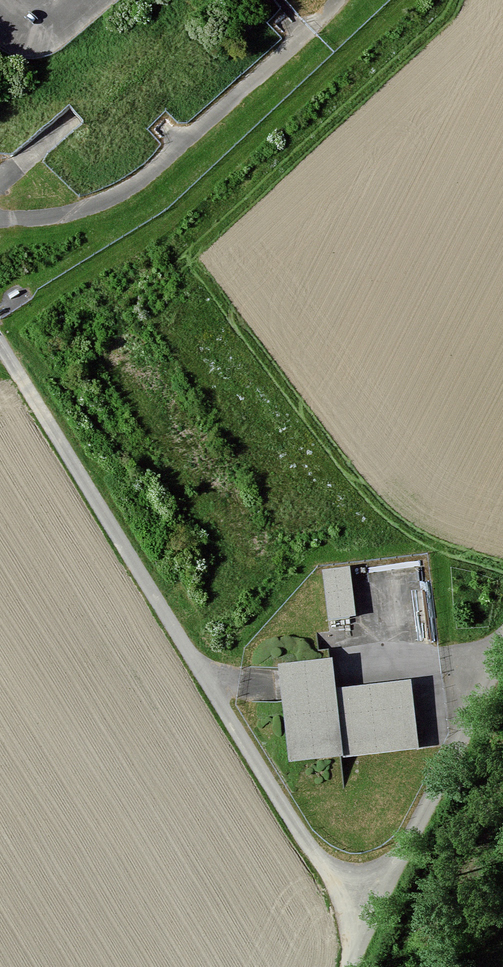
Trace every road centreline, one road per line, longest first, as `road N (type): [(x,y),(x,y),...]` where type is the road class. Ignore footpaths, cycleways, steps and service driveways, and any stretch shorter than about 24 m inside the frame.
road 1 (track): [(366,938),(0,345)]
road 2 (track): [(0,223),(67,217),(127,192),(339,0)]
road 3 (track): [(353,966),(502,667)]

